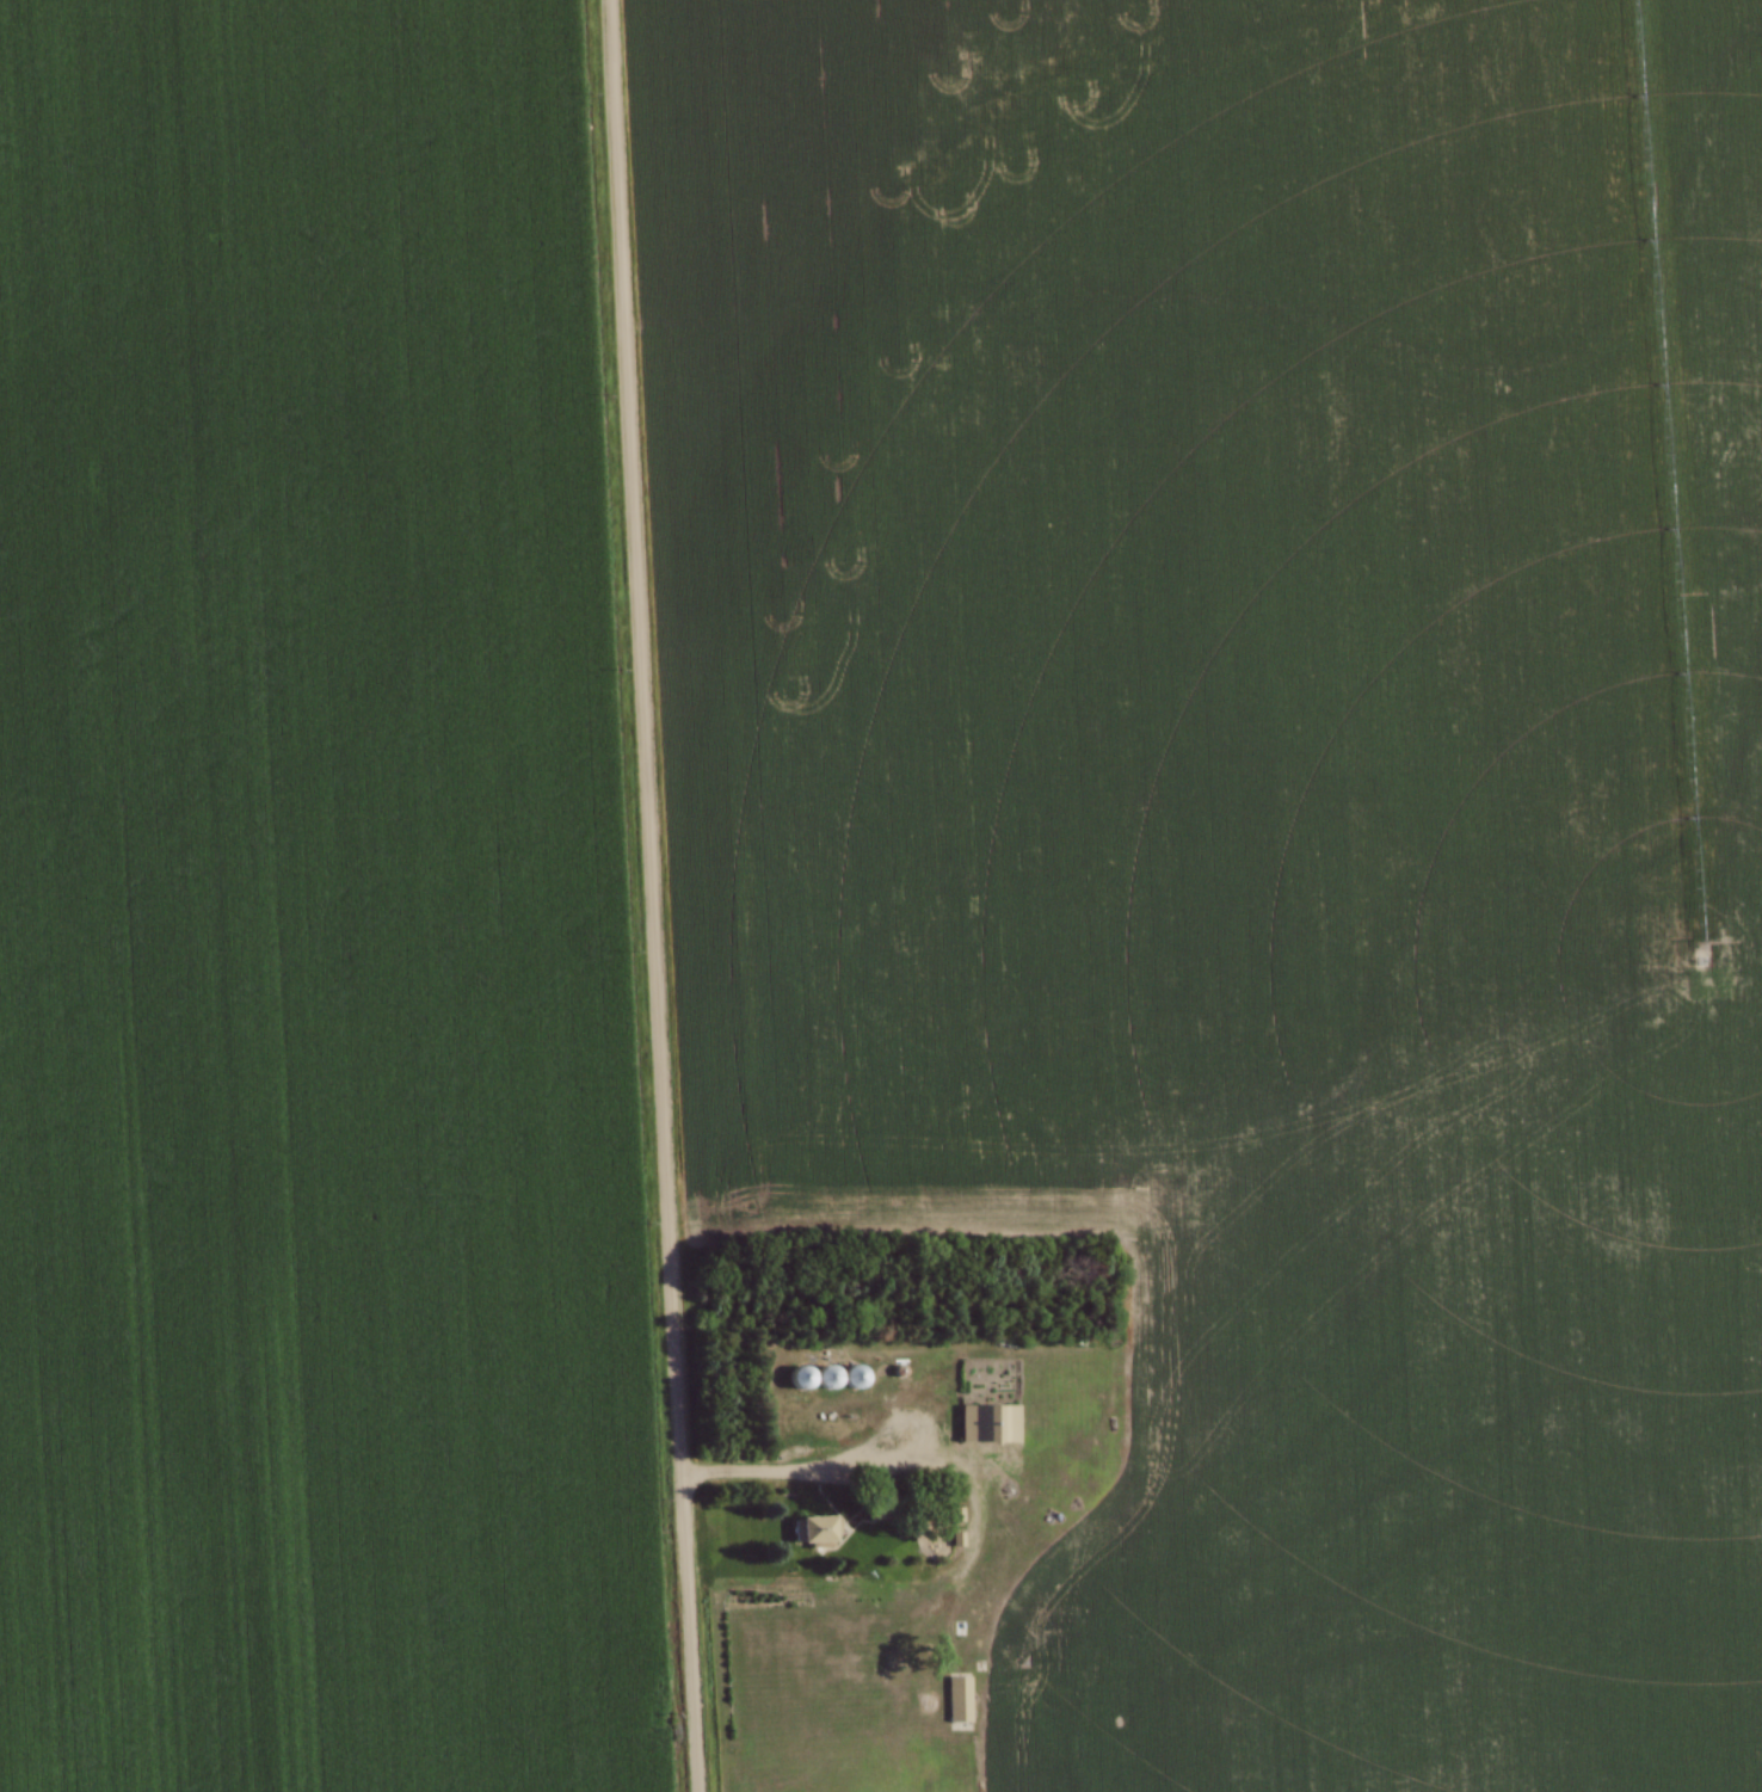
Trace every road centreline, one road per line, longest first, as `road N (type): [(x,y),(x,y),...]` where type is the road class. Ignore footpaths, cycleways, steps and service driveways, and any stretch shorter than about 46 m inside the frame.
road 1 (residential): [(700,1791),(610,0)]

